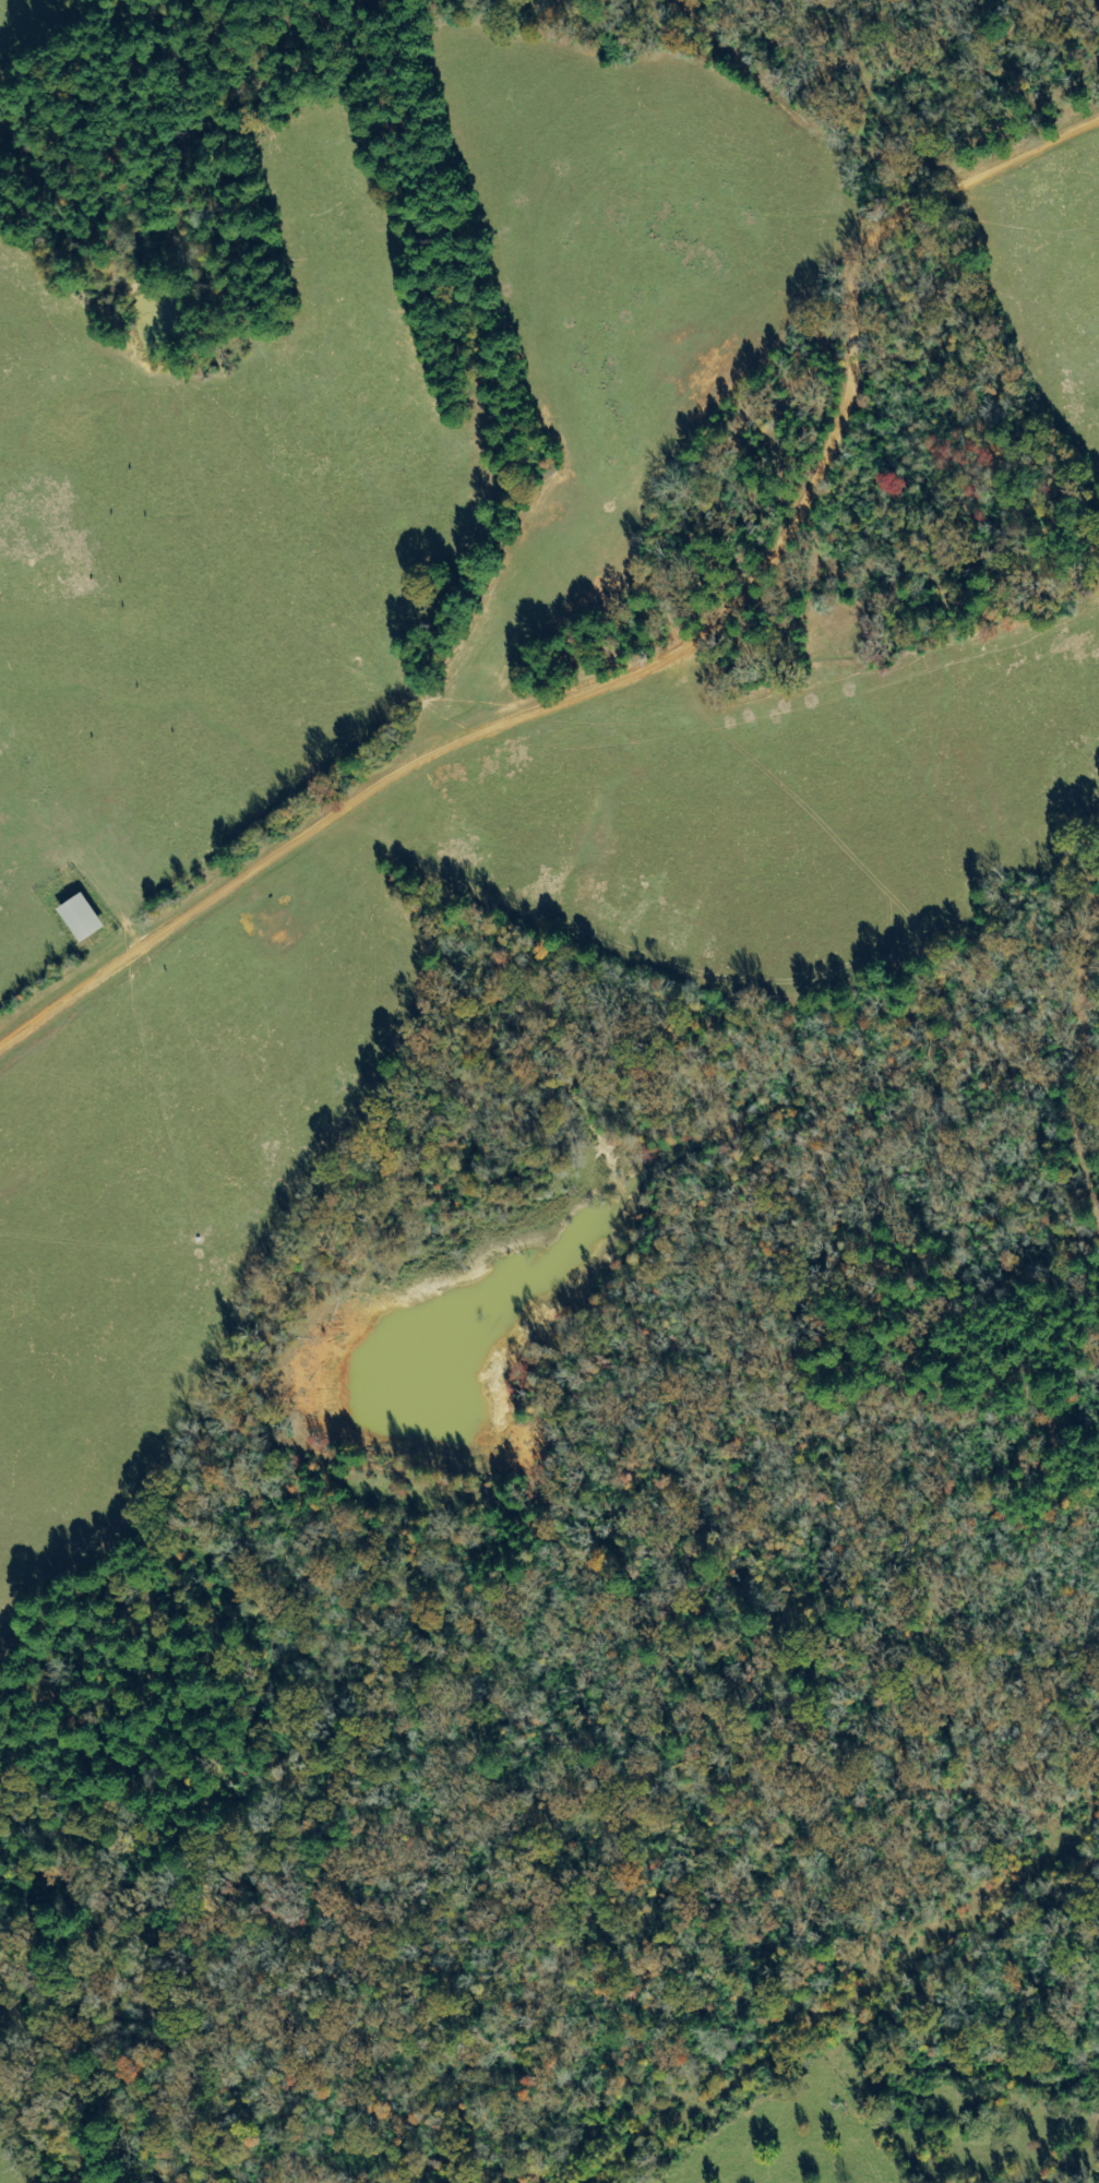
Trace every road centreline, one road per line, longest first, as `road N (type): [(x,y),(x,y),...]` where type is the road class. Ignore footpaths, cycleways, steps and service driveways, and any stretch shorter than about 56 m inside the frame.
road 1 (residential): [(1098,131),(871,226),(860,182),(670,0)]

